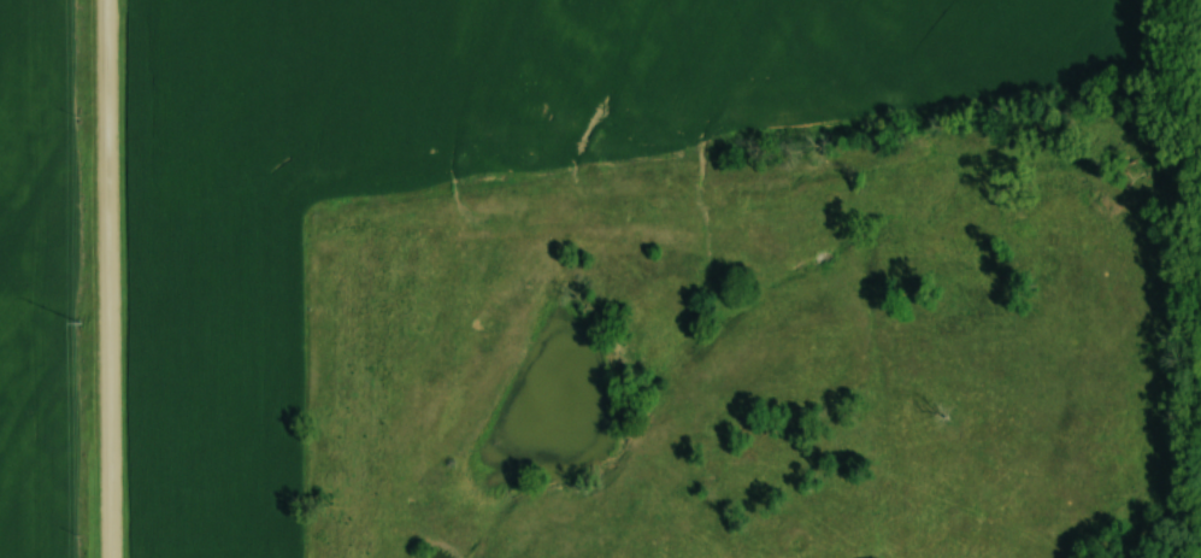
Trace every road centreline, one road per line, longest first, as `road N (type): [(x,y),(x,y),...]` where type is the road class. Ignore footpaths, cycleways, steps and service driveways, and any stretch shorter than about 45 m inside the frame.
road 1 (residential): [(115,557),(109,0)]

